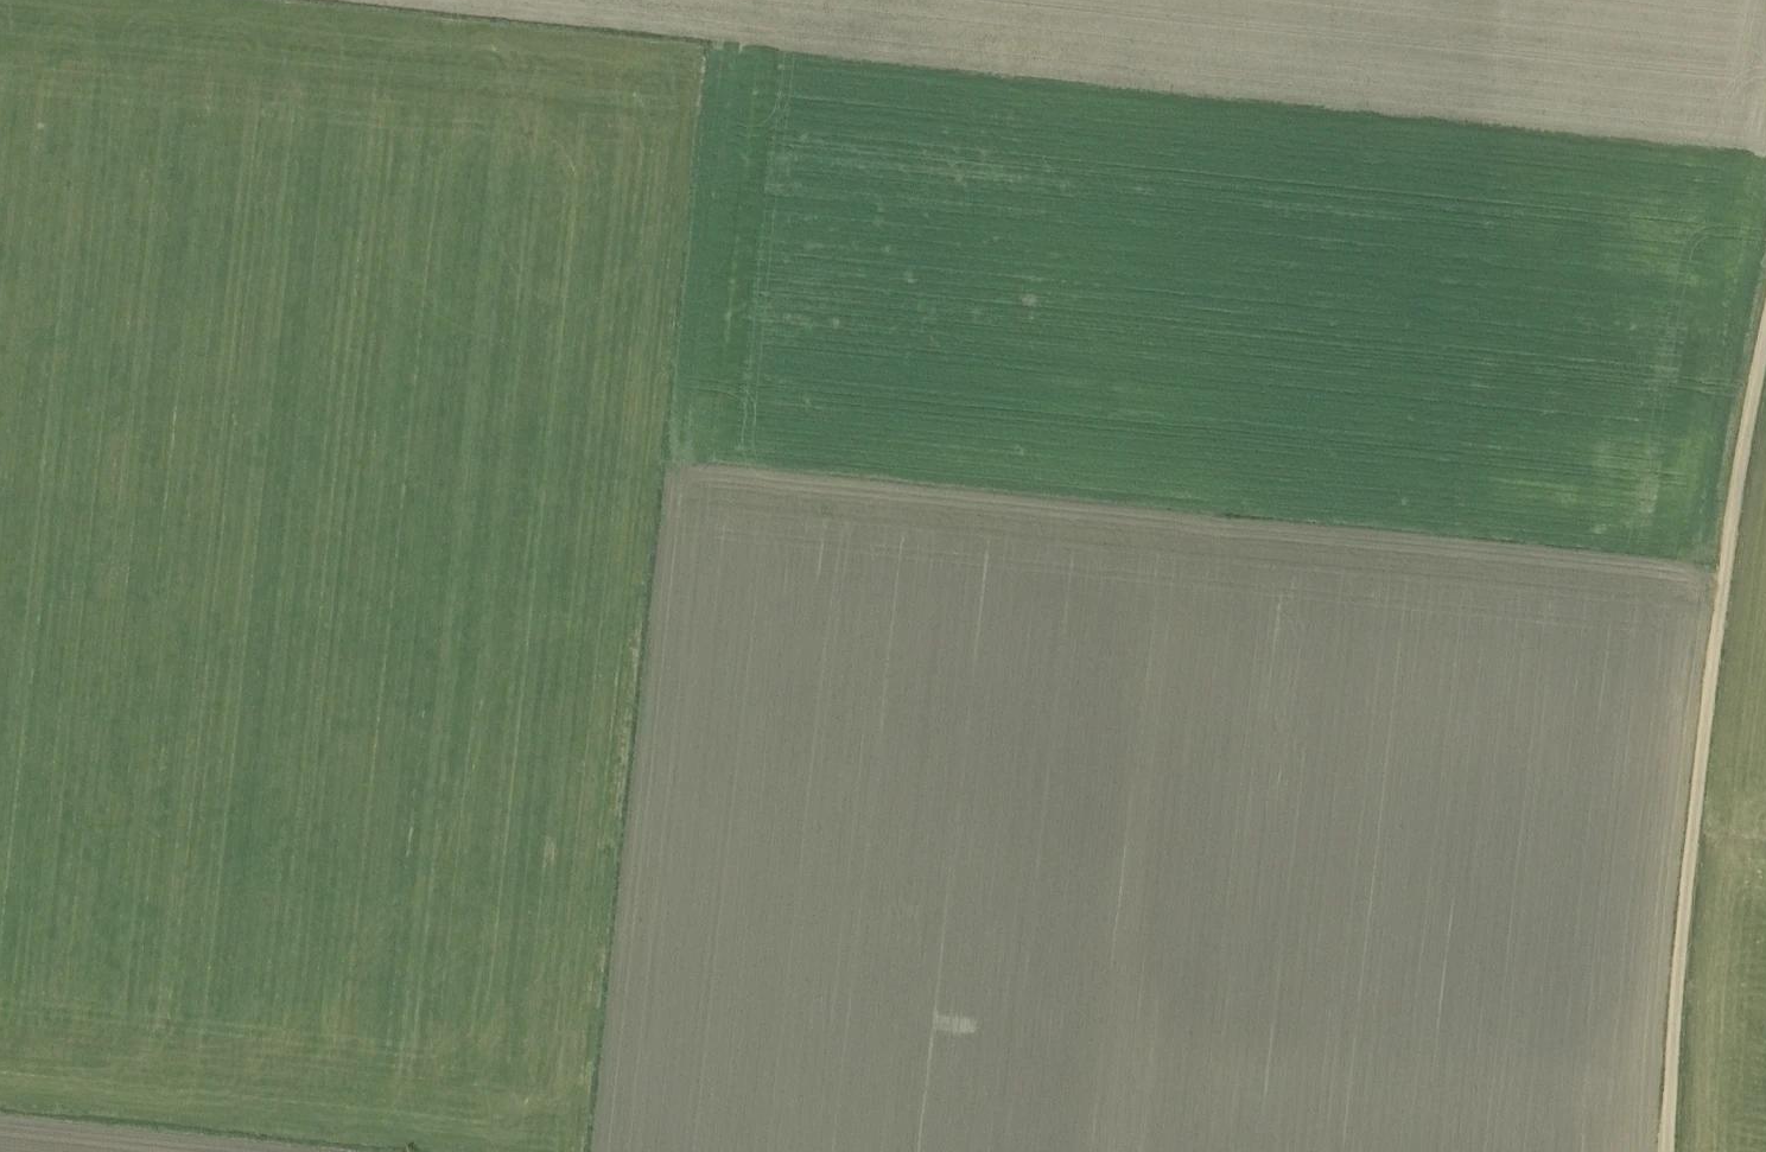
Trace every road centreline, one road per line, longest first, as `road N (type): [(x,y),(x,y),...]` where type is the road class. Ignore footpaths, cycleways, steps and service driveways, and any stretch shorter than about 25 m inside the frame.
road 1 (track): [(1667,1151),(1682,904),(1729,536),(1765,323)]

